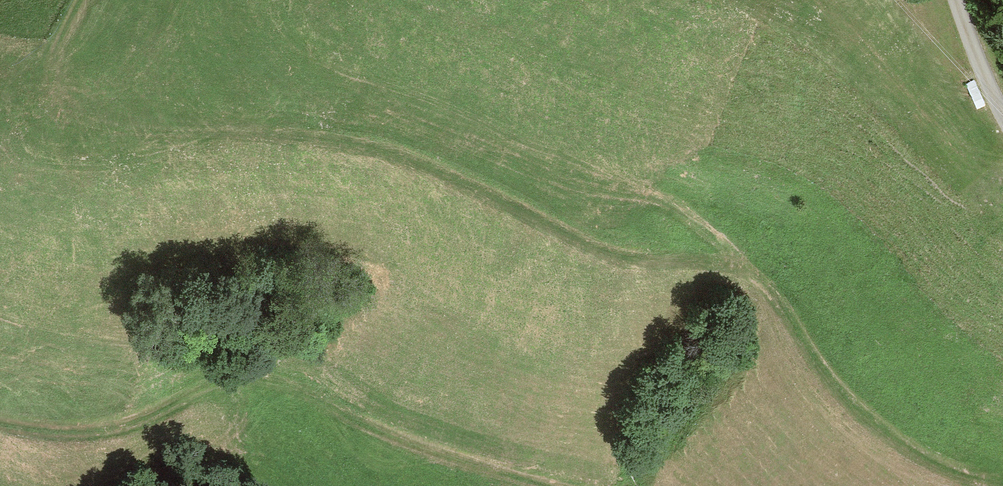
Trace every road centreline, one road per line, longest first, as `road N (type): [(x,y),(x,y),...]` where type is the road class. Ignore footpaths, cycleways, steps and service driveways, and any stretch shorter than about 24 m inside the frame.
road 1 (track): [(1002,485),(907,446),(858,410),(771,290),(745,273),(603,252),(443,167),(378,148),(75,128),(52,112),(45,95),(79,0)]
road 2 (track): [(574,485),(483,468),(382,433),(334,403),(246,377),(115,430),(0,421)]
road 3 (track): [(961,0),(1002,113)]

